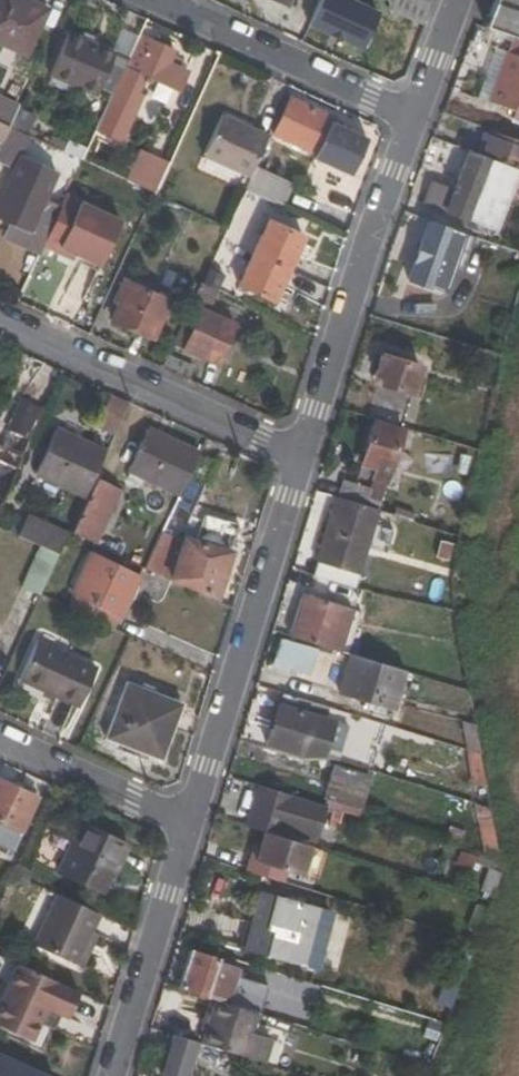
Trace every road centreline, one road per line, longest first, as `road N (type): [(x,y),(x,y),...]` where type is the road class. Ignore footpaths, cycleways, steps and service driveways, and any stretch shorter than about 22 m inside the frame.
road 1 (residential): [(190,825),(302,459)]
road 2 (residential): [(302,459),(415,120)]
road 3 (residential): [(302,459),(0,325)]
road 4 (residential): [(151,0),(415,120)]
road 5 (residential): [(113,1075),(190,825)]
road 6 (residential): [(0,738),(190,825)]
road 7 (residential): [(415,120),(460,0)]

